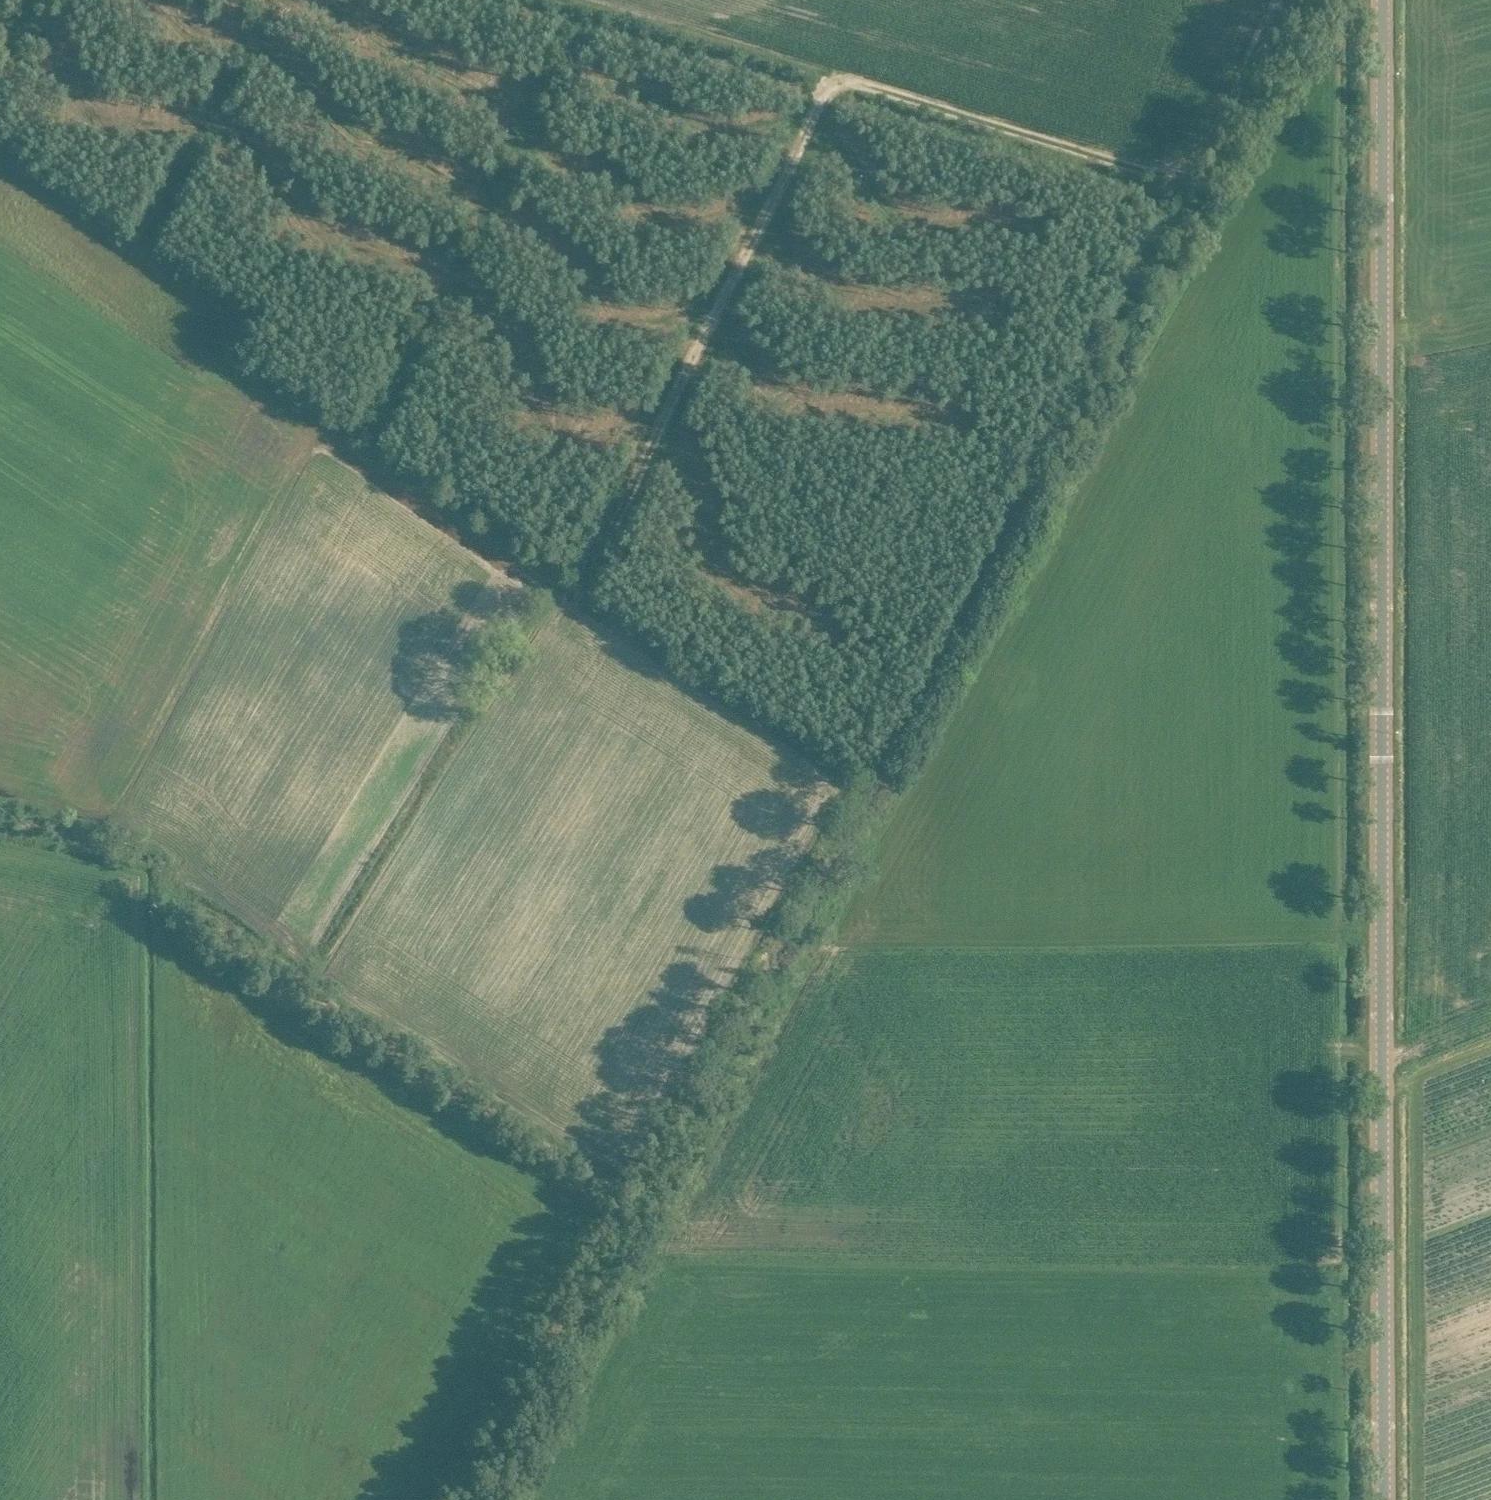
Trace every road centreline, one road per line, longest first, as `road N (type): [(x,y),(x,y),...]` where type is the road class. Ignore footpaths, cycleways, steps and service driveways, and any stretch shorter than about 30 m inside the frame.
road 1 (tertiary): [(1390,1499),(1386,0)]

